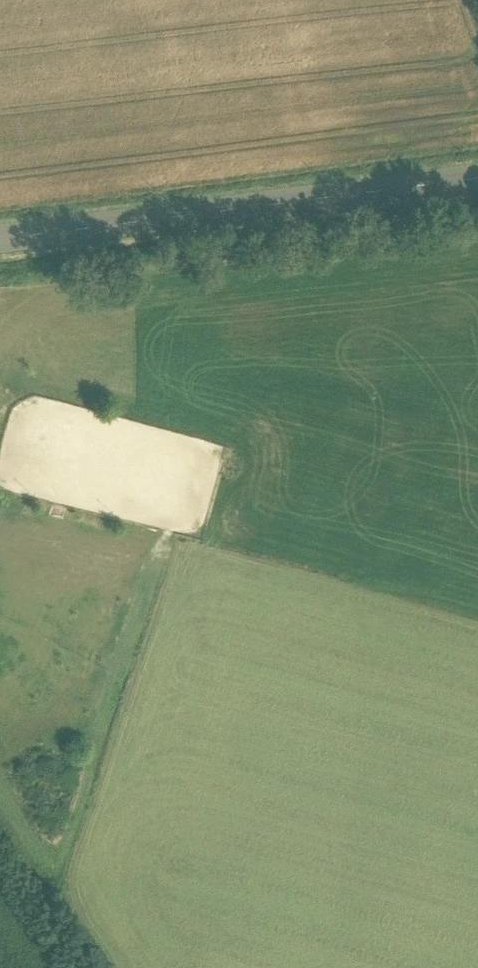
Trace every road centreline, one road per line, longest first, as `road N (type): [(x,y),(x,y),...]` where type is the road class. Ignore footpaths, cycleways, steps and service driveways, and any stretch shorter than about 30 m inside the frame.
road 1 (tertiary): [(477,177),(0,238)]

